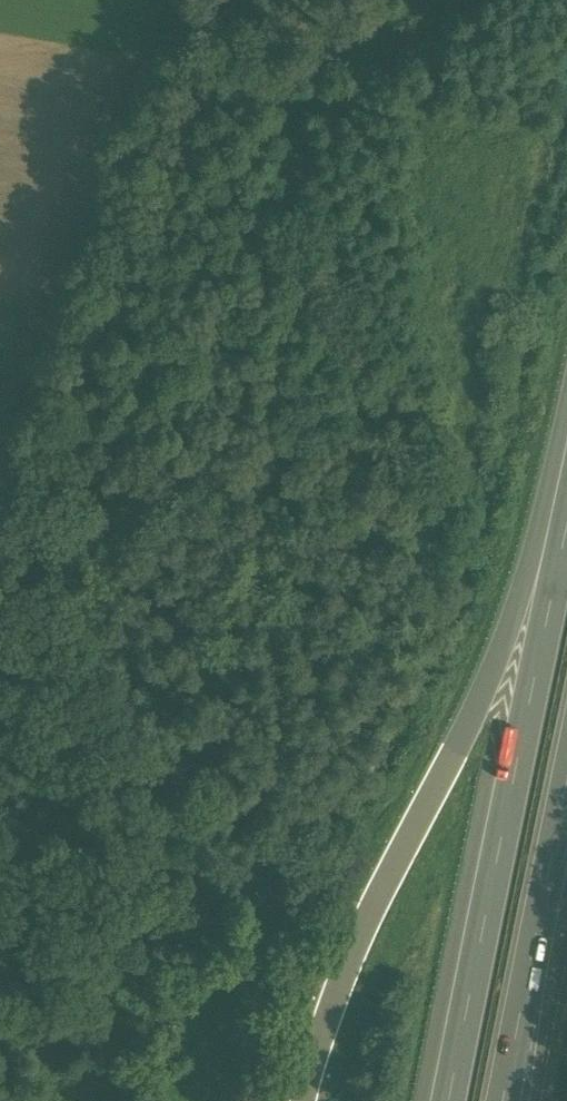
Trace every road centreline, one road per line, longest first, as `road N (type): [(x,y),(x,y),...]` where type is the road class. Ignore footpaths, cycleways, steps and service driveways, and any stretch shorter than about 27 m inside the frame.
road 1 (motorway): [(566,399),(513,612),(449,764),(344,969),(312,1066)]
road 2 (motorway): [(566,513),(449,1100)]
road 3 (track): [(0,328),(89,335),(108,323),(185,116),(198,105),(238,92),(418,112)]
road 4 (motorway): [(503,1100),(566,795)]

